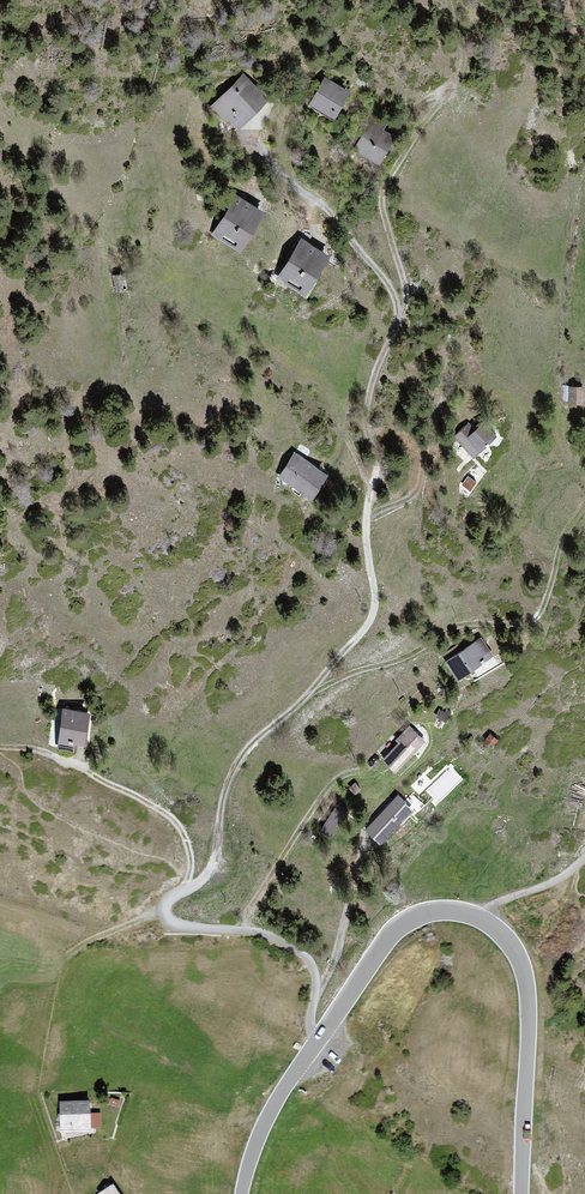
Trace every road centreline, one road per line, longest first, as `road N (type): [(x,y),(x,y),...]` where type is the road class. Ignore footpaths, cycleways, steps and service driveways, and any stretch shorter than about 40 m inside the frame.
road 1 (residential): [(316,1045),(315,971),(305,954),(264,933),(187,927),(166,915),(167,903),(214,864),(221,804),(251,747),(323,682),(374,610),(367,410),(407,292),(382,201)]
road 2 (tertiary): [(521,1193),(528,992),(521,961),(497,929),(449,912),(407,921),(316,1045)]
road 3 (track): [(310,696),(403,662),(450,630),(534,620),(563,541),(584,509)]
road 4 (track): [(186,887),(195,868),(189,837),(161,808),(72,765),(0,749)]
road 5 (tertiary): [(316,1045),(272,1109),(241,1193)]
road 6 (track): [(367,518),(417,490),(442,398)]

